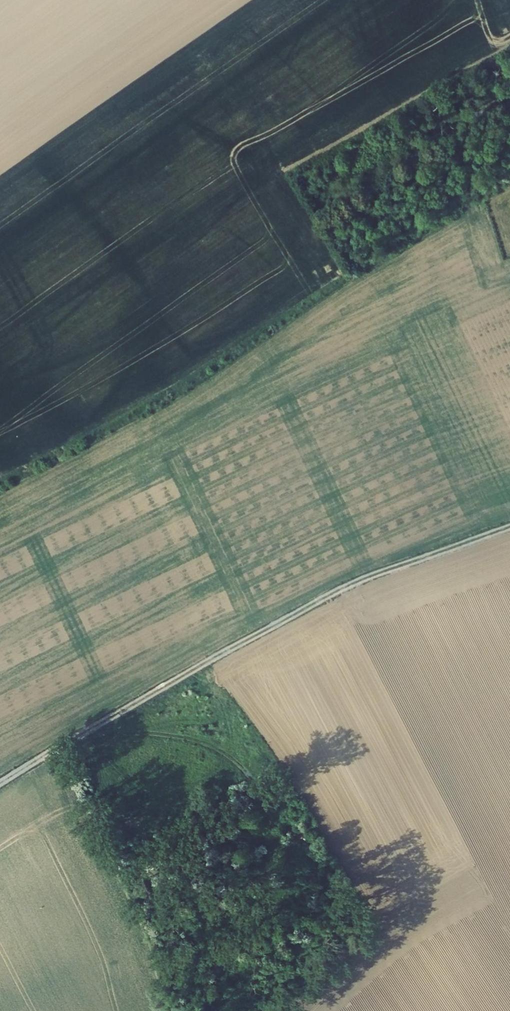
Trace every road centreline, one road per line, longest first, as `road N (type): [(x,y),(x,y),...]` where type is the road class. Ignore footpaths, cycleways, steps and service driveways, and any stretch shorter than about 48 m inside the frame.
road 1 (track): [(509,527),(328,597),(0,784)]

